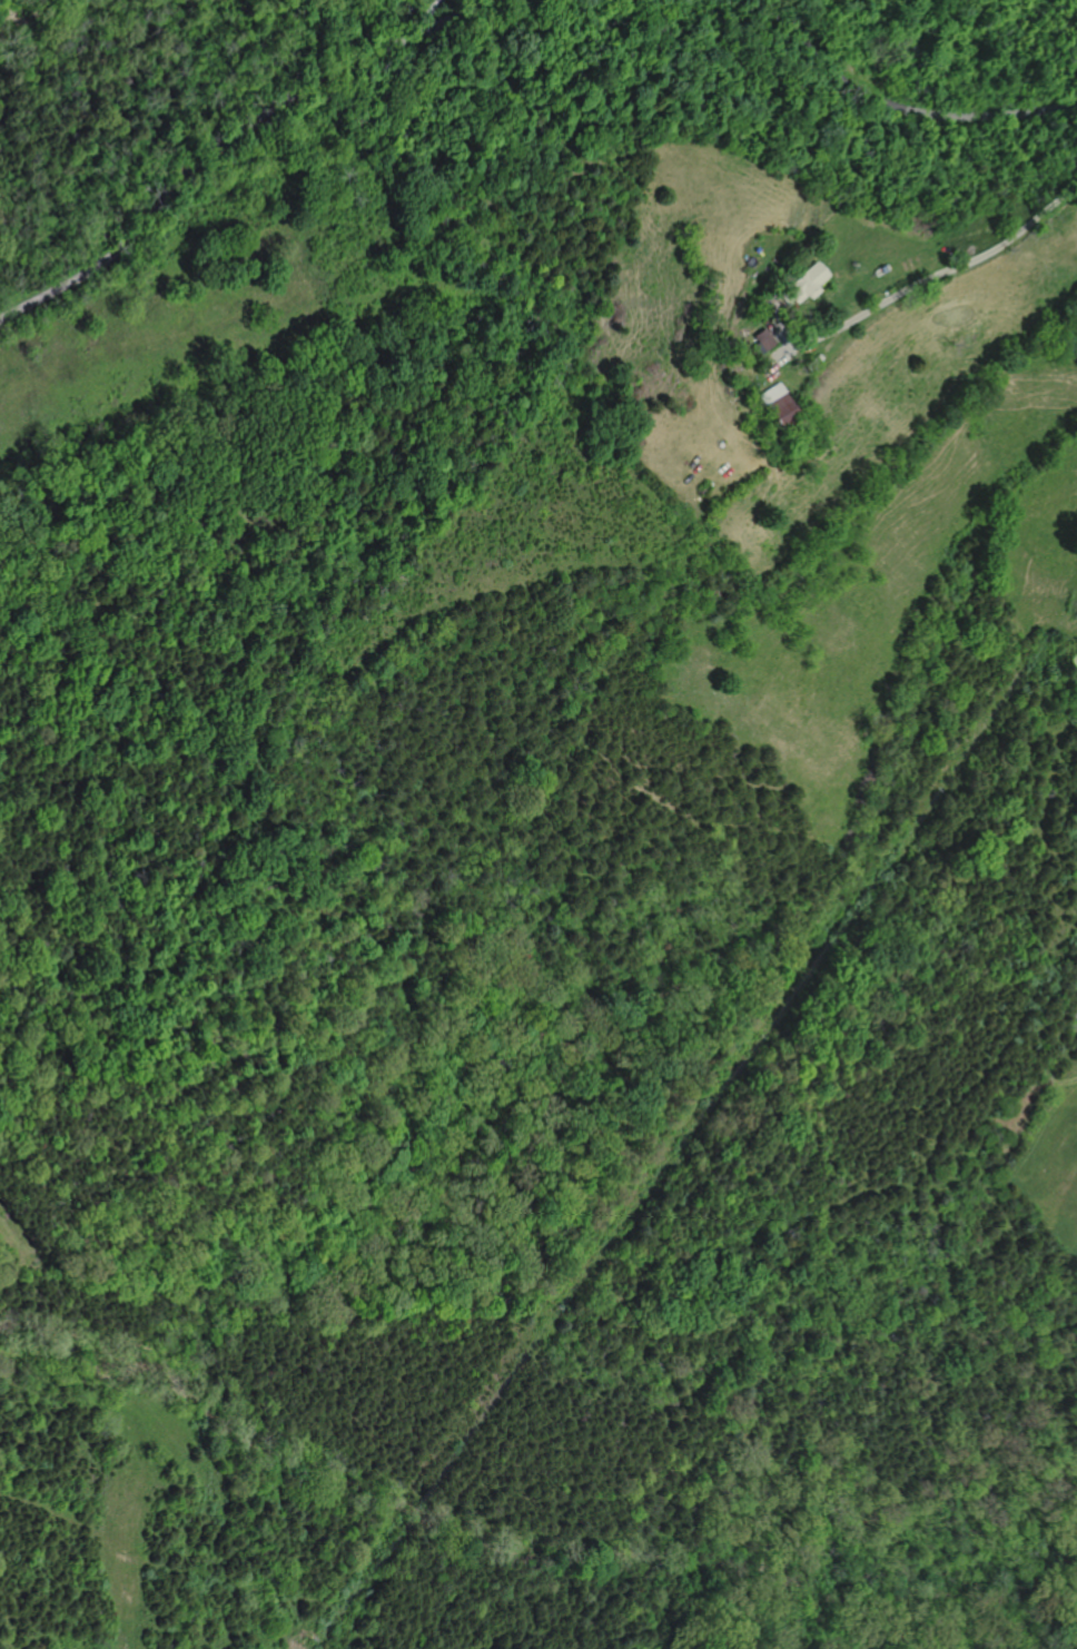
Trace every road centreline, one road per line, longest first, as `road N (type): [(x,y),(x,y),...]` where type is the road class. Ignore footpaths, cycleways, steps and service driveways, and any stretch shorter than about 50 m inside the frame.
road 1 (residential): [(492,0),(279,99),(169,188),(127,243),(0,315)]
road 2 (residential): [(1076,108),(954,117),(883,106),(852,90),(753,0)]

